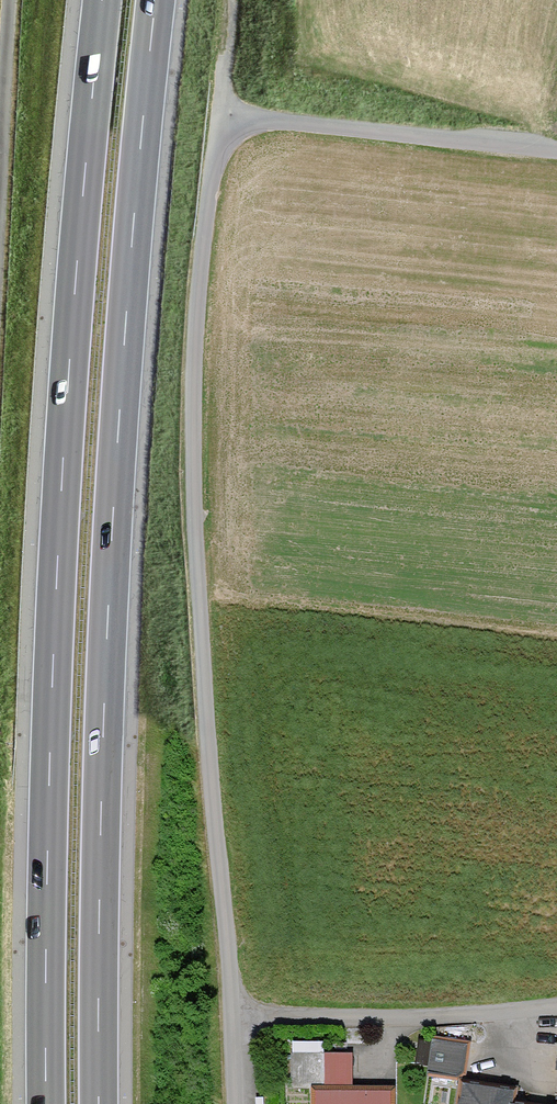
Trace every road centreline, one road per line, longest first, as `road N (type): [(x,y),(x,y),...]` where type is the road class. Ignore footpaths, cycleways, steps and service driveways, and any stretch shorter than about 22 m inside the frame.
road 1 (residential): [(556,154),(275,127),(240,137),(218,159),(200,254),(190,458),(235,1013)]
road 2 (motorway): [(99,1103),(108,604),(155,0)]
road 3 (motorway): [(102,0),(55,604),(46,1103)]
road 4 (residential): [(235,1013),(365,1019),(556,1009)]
road 5 (residential): [(0,221),(13,0)]
road 6 (track): [(240,137),(221,85),(230,0)]

